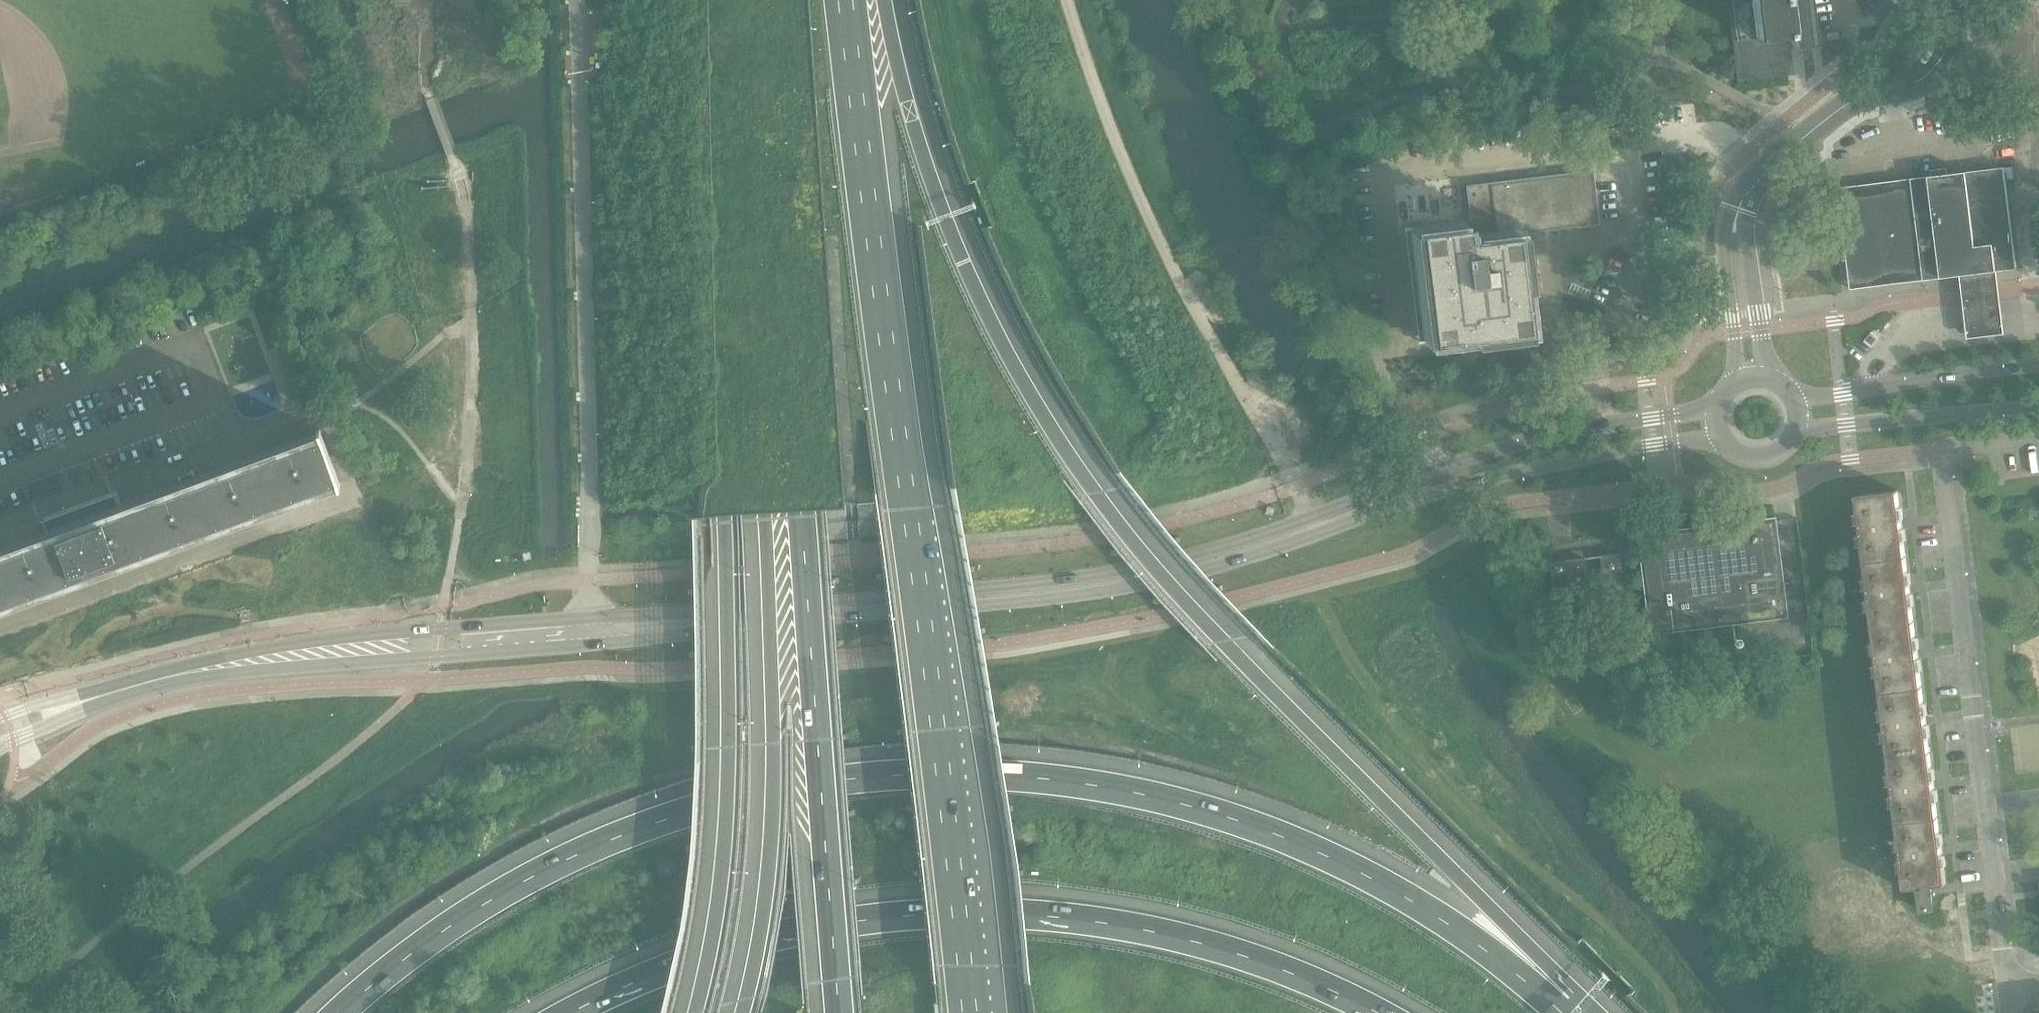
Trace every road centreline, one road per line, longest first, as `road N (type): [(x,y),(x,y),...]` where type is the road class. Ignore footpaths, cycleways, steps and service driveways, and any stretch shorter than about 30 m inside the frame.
road 1 (motorway): [(1563,1012),(1411,903),(1331,861),(1170,803),(1001,776),(794,786),(628,828),(461,912),(331,1012)]
road 2 (motorway): [(1563,1012),(1463,885),(1144,552),(1081,472),(963,264),(911,113),(885,0)]
road 3 (tertiary): [(1718,409),(1542,438),(1212,550),(1123,571),(590,619)]
road 4 (tertiary): [(592,645),(1115,589),(1215,568),(1468,486),(1722,437)]
road 5 (motorway): [(981,1012),(886,334),(848,0)]
road 6 (motorway): [(735,0),(771,705),(767,869),(741,1012)]
road 7 (motorway): [(714,0),(726,845),(697,1012)]
road 8 (motorway): [(772,0),(796,433),(842,1012)]
road 9 (motorway): [(1373,1012),(1186,939),(1020,912),(878,919),(787,934),(654,975),(571,1012)]
road 10 (residential): [(2006,986),(1940,449),(2038,437)]
road 11 (unclassified): [(590,619),(571,0)]
road 12 (unclassified): [(1734,225),(1763,177),(1849,104),(1927,75),(1951,34),(1950,0)]
road 13 (tertiary): [(590,619),(396,635),(319,654)]
road 14 (tertiary): [(319,654),(380,660),(592,645)]
road 15 (residential): [(0,530),(237,444)]
road 16 (tertiary): [(2038,367),(1795,401)]
road 17 (tertiary): [(1797,432),(2038,408)]
road 18 (tertiary): [(109,696),(211,668),(319,654)]
road 19 (unclassified): [(1768,379),(1750,246),(1734,225)]
road 20 (unclassified): [(1734,225),(1727,246),(1738,383)]
road 21 (tertiary): [(0,746),(109,696)]

